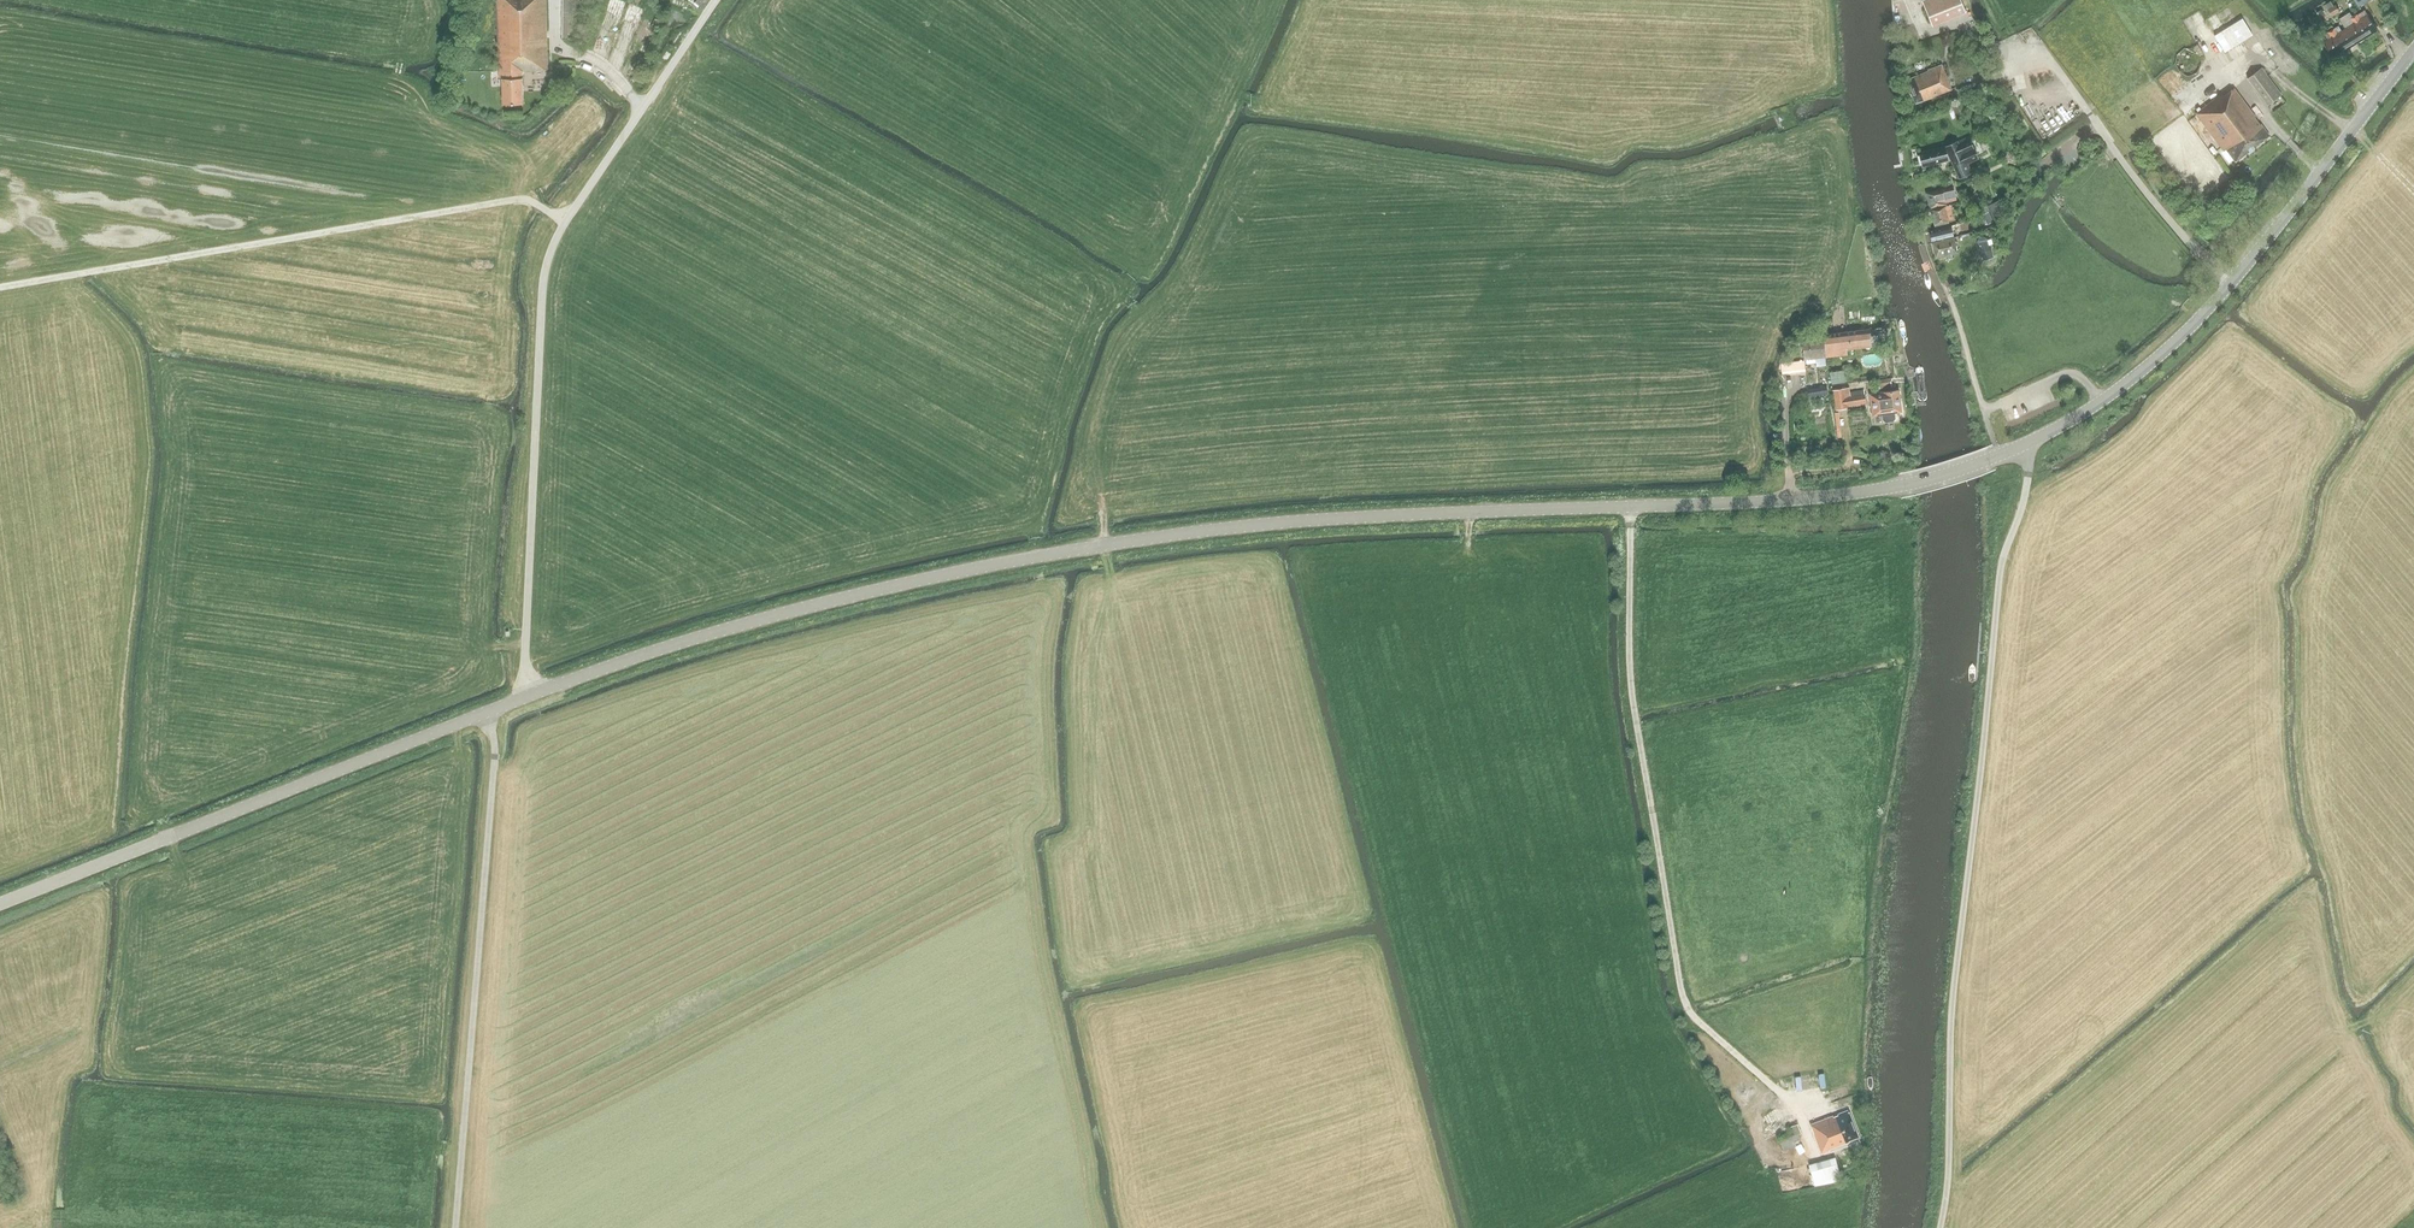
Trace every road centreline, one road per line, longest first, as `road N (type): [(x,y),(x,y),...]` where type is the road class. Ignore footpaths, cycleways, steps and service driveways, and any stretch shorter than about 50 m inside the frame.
road 1 (tertiary): [(0,905),(528,696),(855,595),(1103,544),(1280,522),(1869,492),(2024,446)]
road 2 (unclassified): [(1940,1227),(1949,1174),(1953,998),(2000,570),(2027,488),(2024,446)]
road 3 (track): [(0,287),(523,198),(566,219)]
road 4 (unclassified): [(2230,286),(2094,128),(2057,71),(2021,63),(1962,82)]
road 5 (tertiary): [(2230,286),(2413,52)]
road 6 (tertiary): [(2024,446),(2143,371),(2230,286)]

